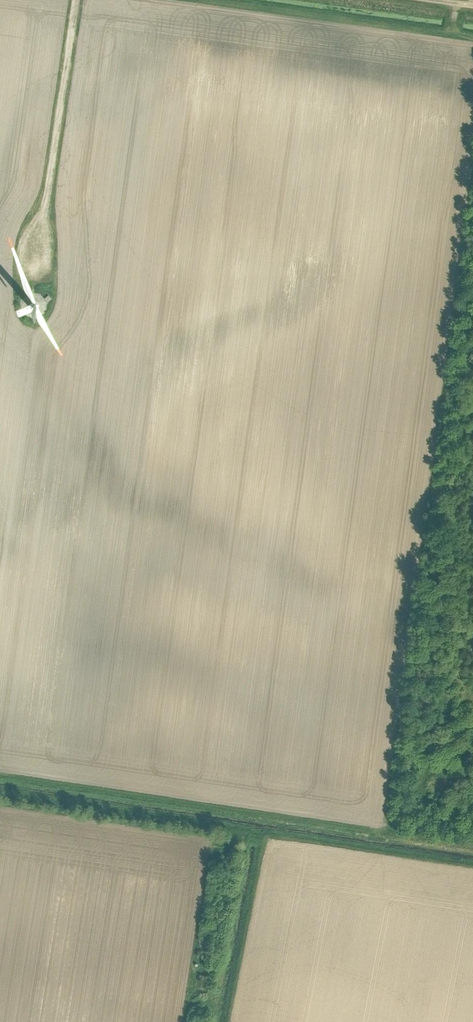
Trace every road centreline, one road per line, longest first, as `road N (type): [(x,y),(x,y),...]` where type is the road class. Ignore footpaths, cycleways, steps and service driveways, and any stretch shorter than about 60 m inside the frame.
road 1 (track): [(472,847),(0,778)]
road 2 (track): [(75,0),(40,253)]

